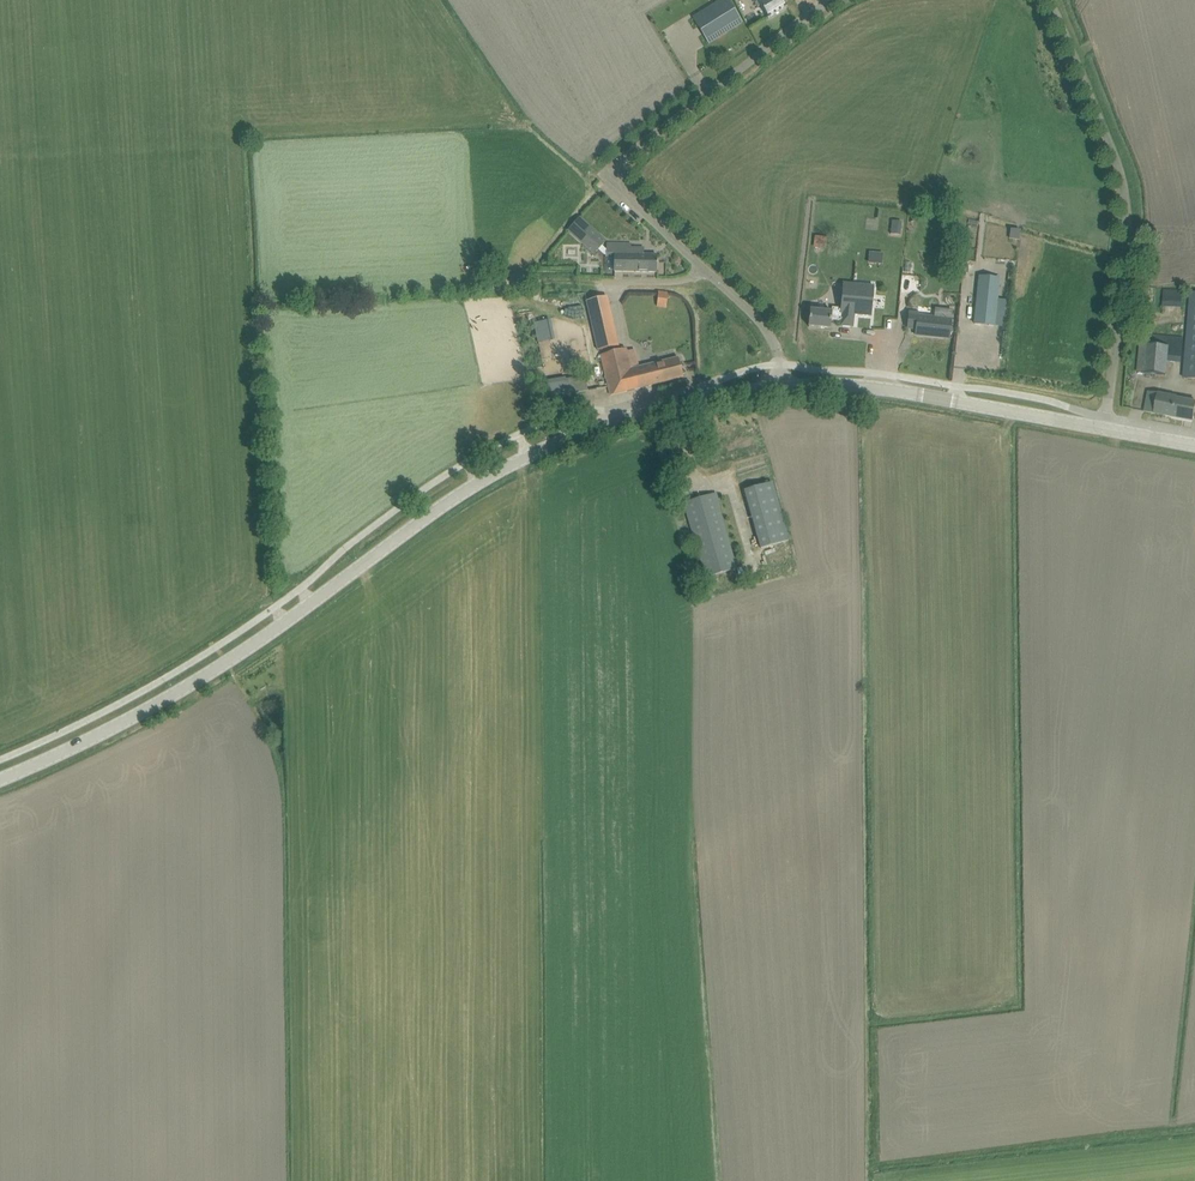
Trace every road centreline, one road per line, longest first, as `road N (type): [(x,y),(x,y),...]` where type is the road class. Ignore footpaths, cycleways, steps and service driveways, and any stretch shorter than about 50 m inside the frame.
road 1 (tertiary): [(780,387),(661,408),(516,462),(173,695),(0,779)]
road 2 (unclassified): [(1104,428),(1125,263),(1125,197),(1048,0)]
road 3 (unclassified): [(704,268),(624,194),(619,164),(832,0)]
road 4 (tertiary): [(1104,428),(878,388),(780,387)]
road 5 (unclassified): [(780,387),(770,334),(704,268)]

